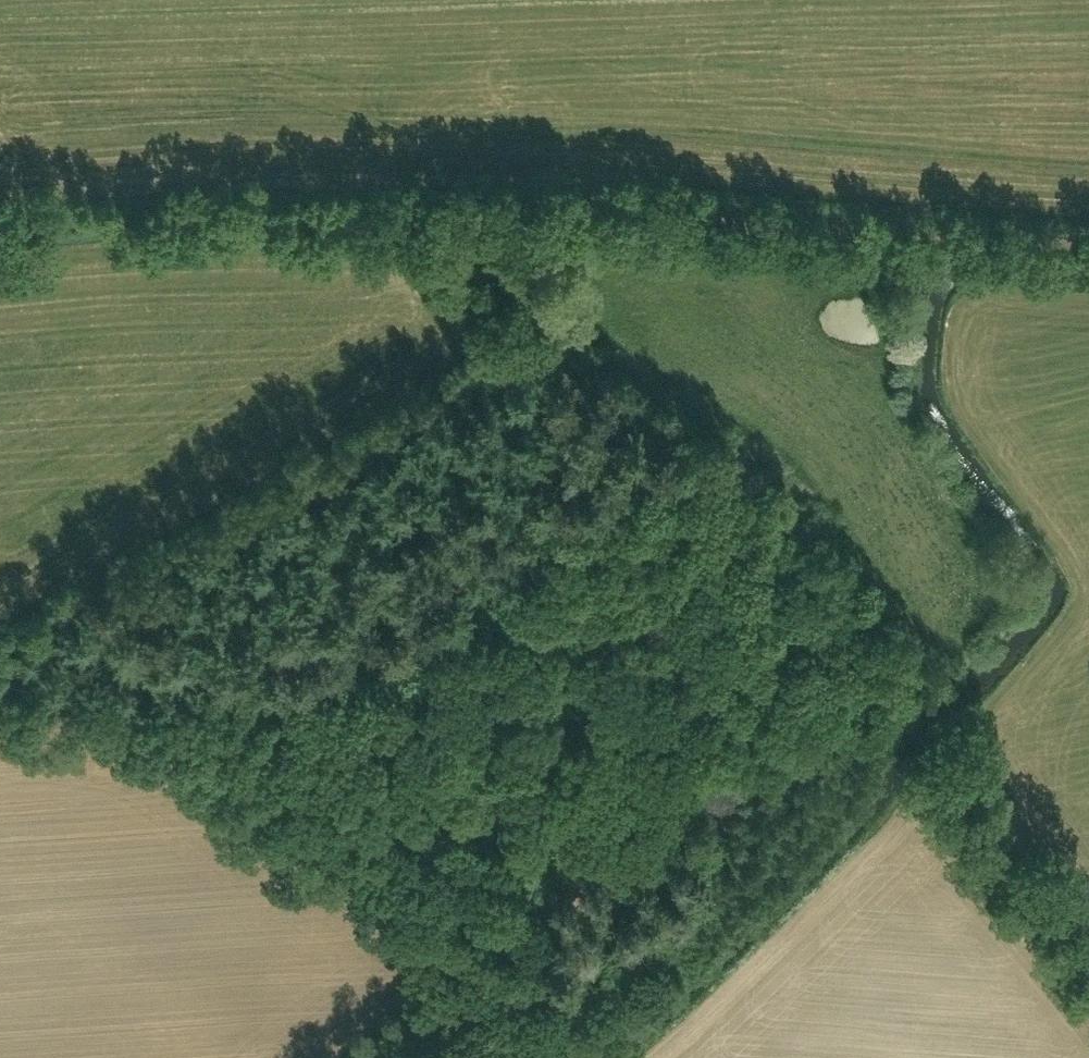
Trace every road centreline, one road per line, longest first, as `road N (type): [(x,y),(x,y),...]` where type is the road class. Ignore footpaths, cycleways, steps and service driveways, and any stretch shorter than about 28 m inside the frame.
road 1 (track): [(1088,263),(514,214),(429,224),(108,220),(0,237)]

